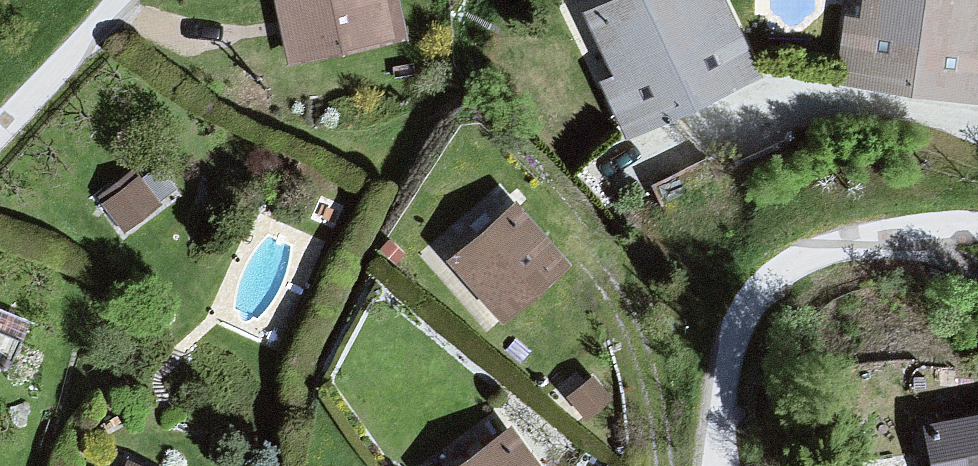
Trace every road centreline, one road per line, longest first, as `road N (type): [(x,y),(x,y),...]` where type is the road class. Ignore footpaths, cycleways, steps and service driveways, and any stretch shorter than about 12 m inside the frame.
road 1 (residential): [(977,229),(835,250),(769,281),(737,333),(716,465)]
road 2 (residential): [(0,129),(121,0)]

